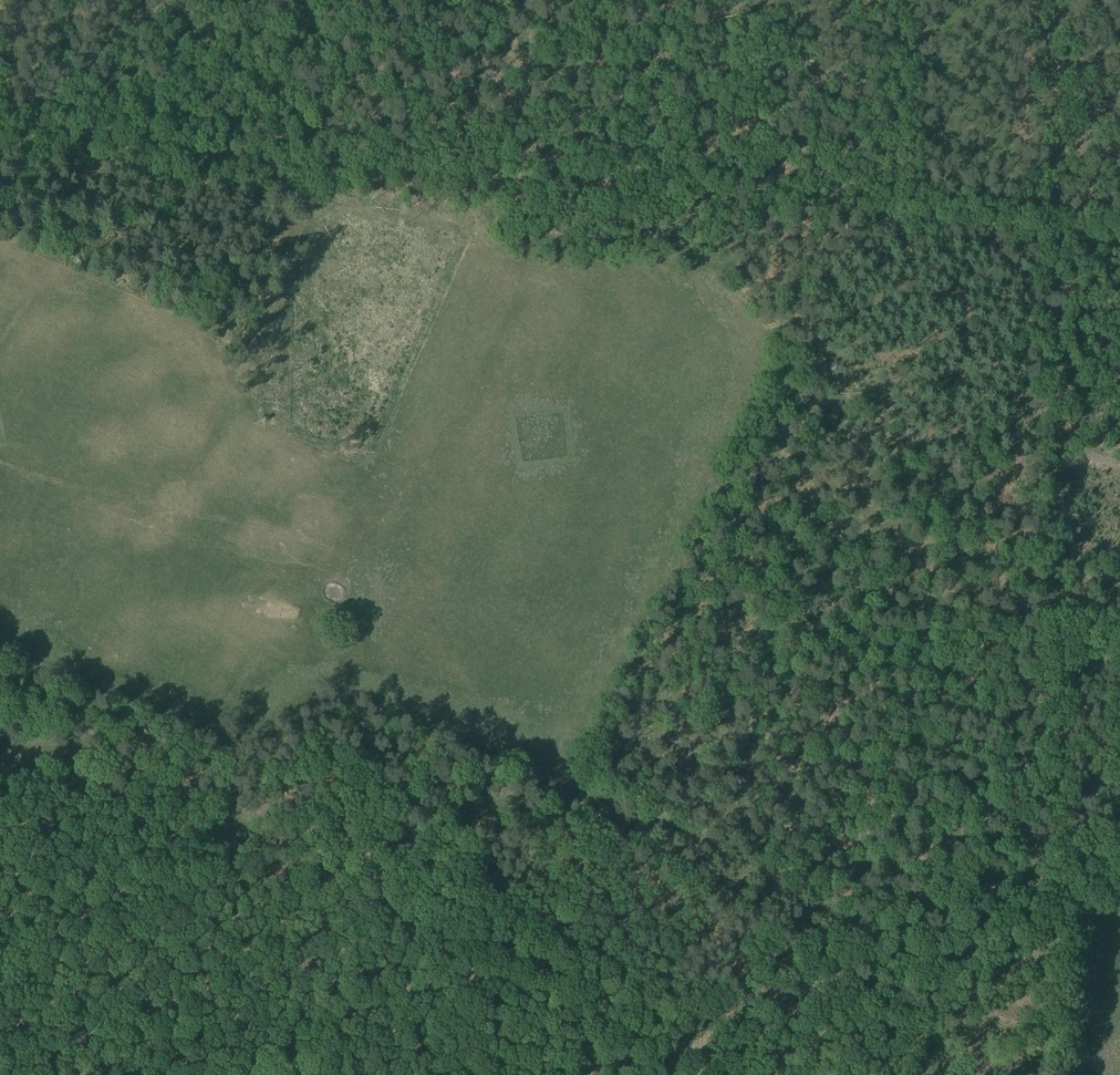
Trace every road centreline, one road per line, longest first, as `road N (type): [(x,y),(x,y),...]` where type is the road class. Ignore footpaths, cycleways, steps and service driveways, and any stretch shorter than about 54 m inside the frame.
road 1 (track): [(0,134),(1119,240)]
road 2 (track): [(557,789),(1081,1058),(1082,1074)]
road 3 (track): [(1058,234),(1052,0)]

